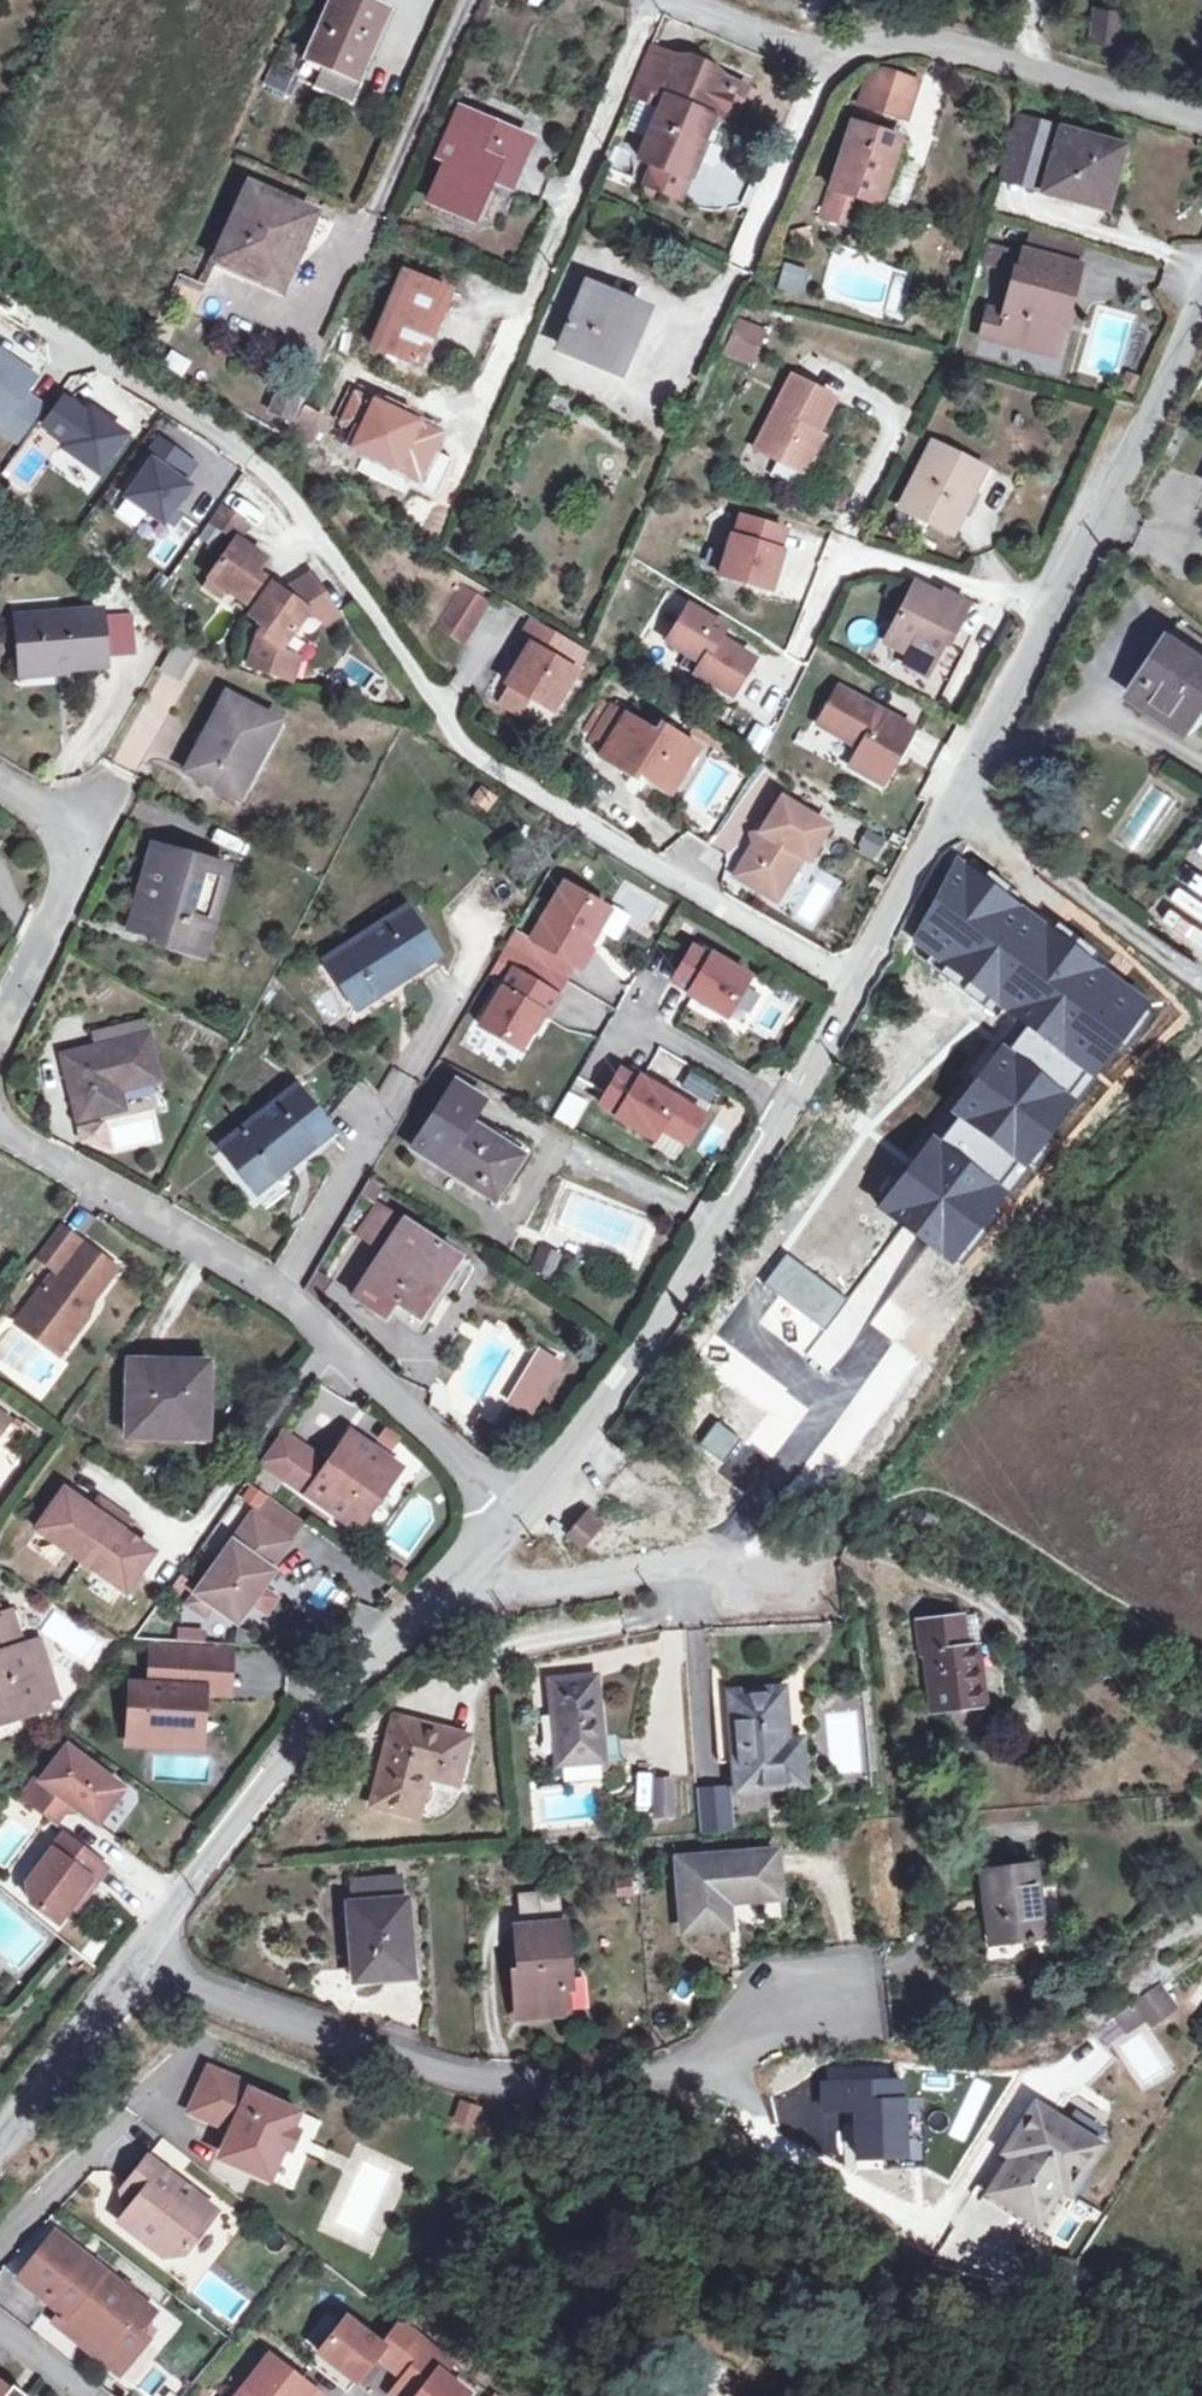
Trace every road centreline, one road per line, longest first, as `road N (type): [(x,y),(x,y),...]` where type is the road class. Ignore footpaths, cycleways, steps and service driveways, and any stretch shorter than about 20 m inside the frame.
road 1 (residential): [(857,992),(466,746),(287,497),(256,467),(71,349),(57,358)]
road 2 (unclassified): [(1201,300),(1103,515),(857,992)]
road 3 (residential): [(139,1952),(232,2000),(413,2062),(504,2080),(637,2077),(735,2049),(814,1998)]
road 4 (unclassified): [(857,992),(639,1359),(546,1481),(509,1512)]
road 5 (residential): [(1201,122),(912,39),(823,66),(658,0)]
road 6 (unclassified): [(451,1580),(343,1689),(139,1952)]
road 7 (residential): [(451,1580),(540,1586),(687,1572),(819,1544)]
road 8 (residential): [(282,1293),(0,1125)]
road 9 (residential): [(509,1512),(282,1293)]
road 10 (residential): [(0,1015),(69,868),(74,836),(53,805),(0,774)]
road 11 (track): [(1028,1671),(1028,1649),(1015,1626),(970,1596),(879,1556),(819,1544)]
road 12 (residential): [(282,1293),(407,1074)]
road 13 (unclassified): [(139,1952),(0,2144)]
road 14 (track): [(529,1903),(504,1916),(485,1965),(504,2080)]
road 15 (residential): [(0,2245),(117,2130)]

